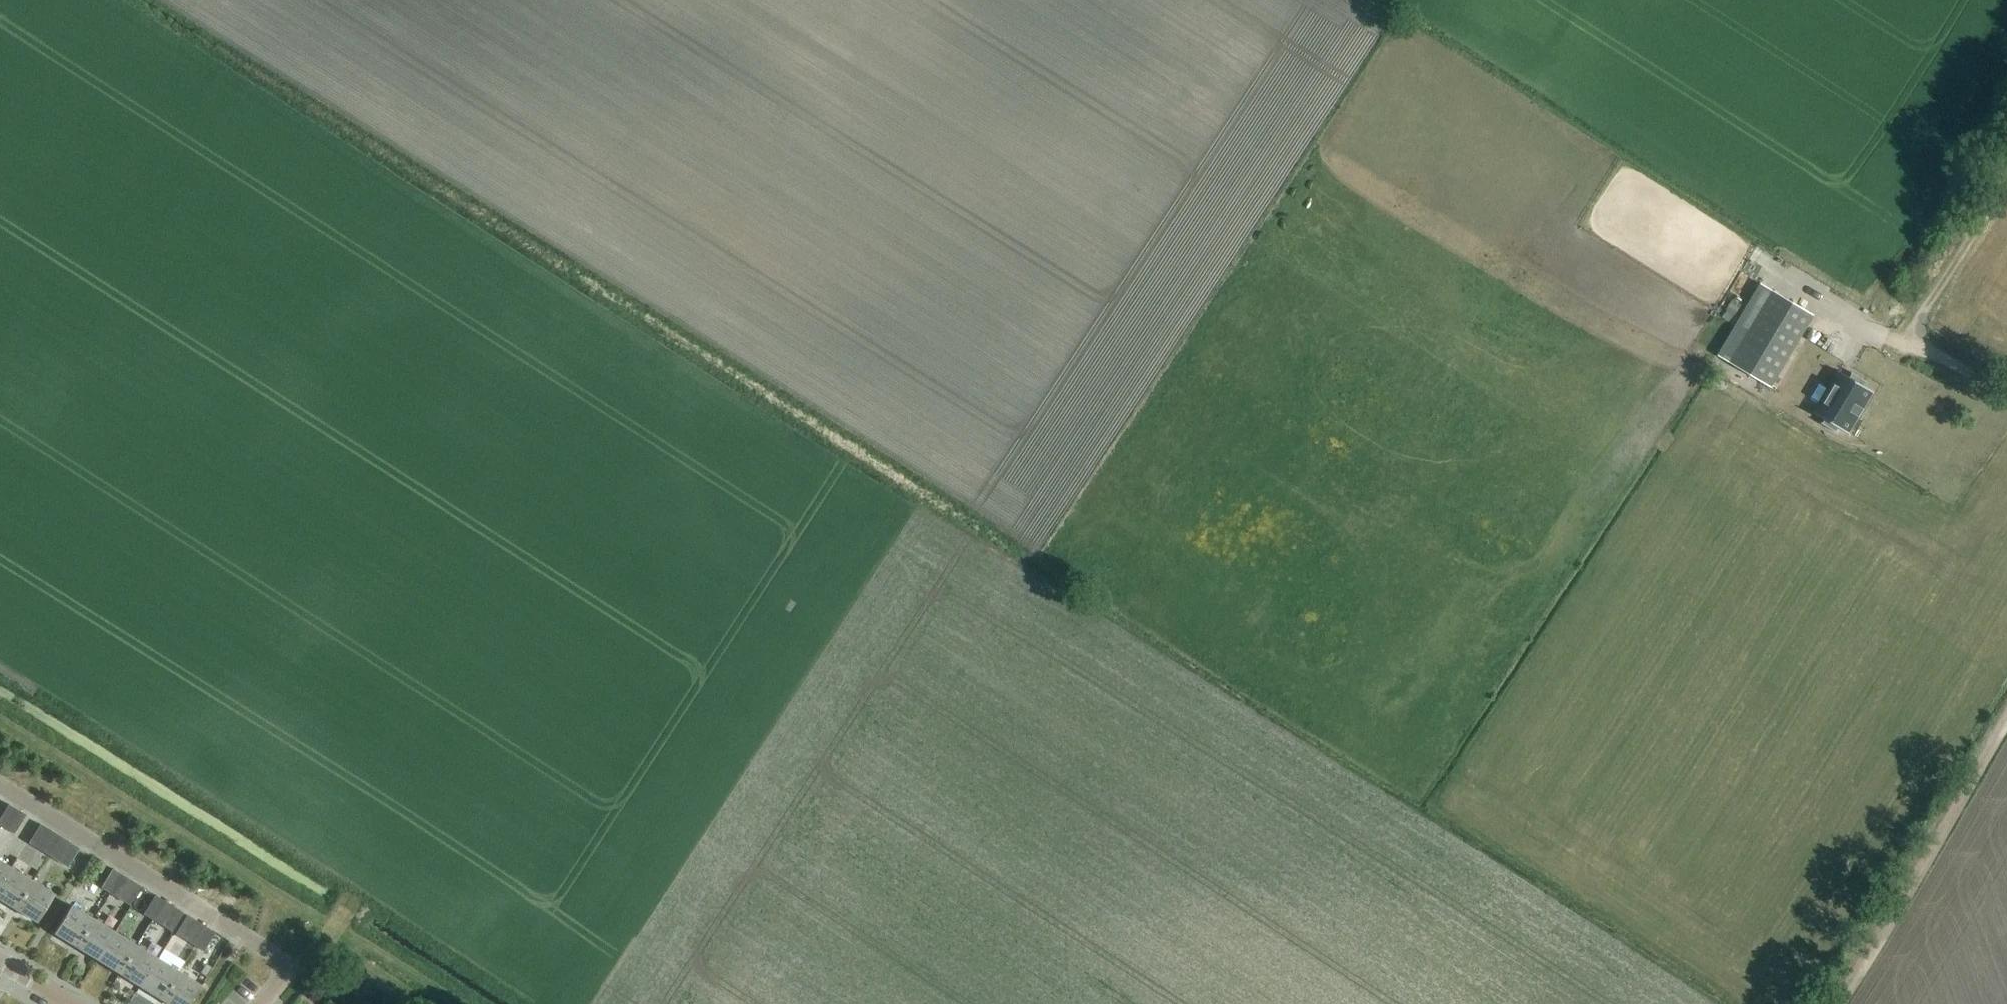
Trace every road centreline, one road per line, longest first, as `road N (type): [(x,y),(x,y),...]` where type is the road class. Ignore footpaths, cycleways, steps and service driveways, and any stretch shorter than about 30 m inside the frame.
road 1 (residential): [(0,789),(275,955),(280,968)]
road 2 (track): [(2006,720),(1834,1003)]
road 3 (track): [(2006,176),(1915,335),(1922,348),(2006,399)]

